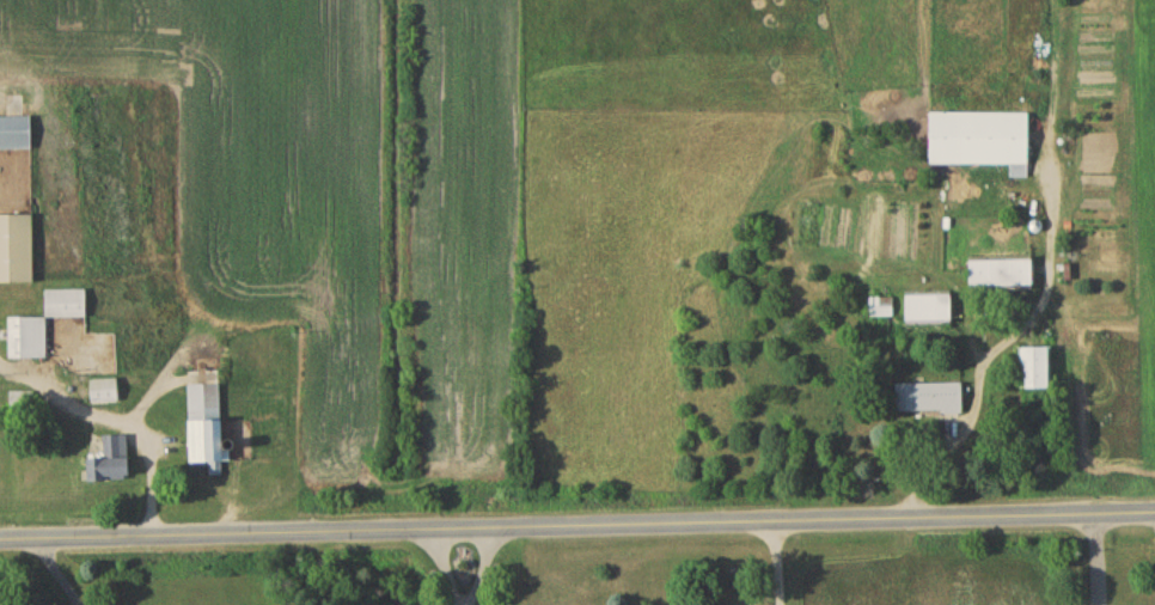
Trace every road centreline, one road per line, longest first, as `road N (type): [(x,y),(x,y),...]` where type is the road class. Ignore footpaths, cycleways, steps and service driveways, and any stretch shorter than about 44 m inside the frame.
road 1 (residential): [(0,539),(1154,513)]

